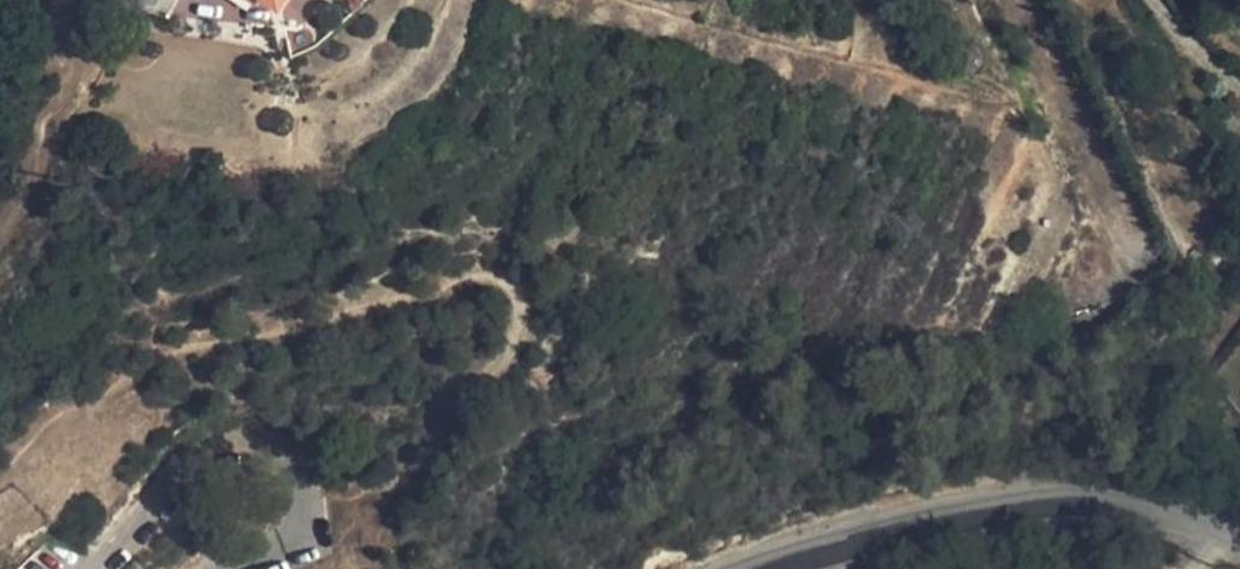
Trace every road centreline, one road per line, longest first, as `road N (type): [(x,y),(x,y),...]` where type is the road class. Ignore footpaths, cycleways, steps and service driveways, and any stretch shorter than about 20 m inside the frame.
road 1 (residential): [(1239,536),(1140,517),(998,511),(910,522),(748,568)]
road 2 (residential): [(231,568),(278,546),(297,529),(305,505),(291,460),(243,442),(192,464),(98,568)]

